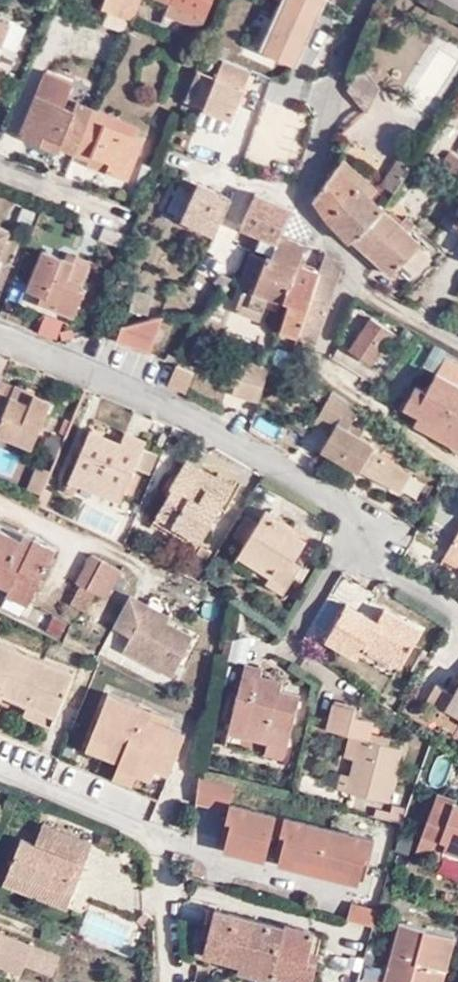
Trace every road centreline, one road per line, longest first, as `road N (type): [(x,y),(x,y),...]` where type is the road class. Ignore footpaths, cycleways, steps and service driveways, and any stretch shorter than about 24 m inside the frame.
road 1 (residential): [(366,0),(300,208),(386,285),(457,326)]

